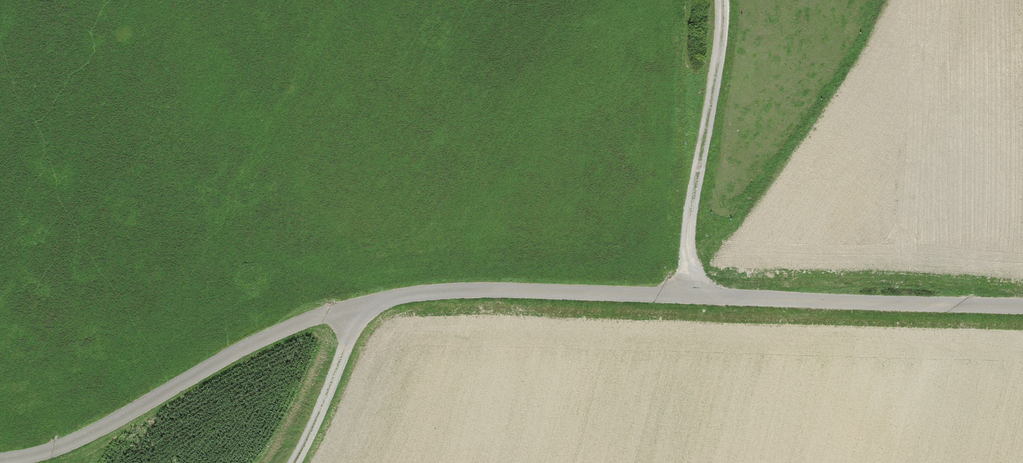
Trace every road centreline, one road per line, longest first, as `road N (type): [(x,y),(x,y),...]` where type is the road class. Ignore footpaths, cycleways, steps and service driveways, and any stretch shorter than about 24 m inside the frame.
road 1 (track): [(18,462),(121,426),(265,342),(365,306),(414,298),(497,292),(1022,309)]
road 2 (track): [(722,0),(683,296)]
road 3 (track): [(295,462),(365,306)]

